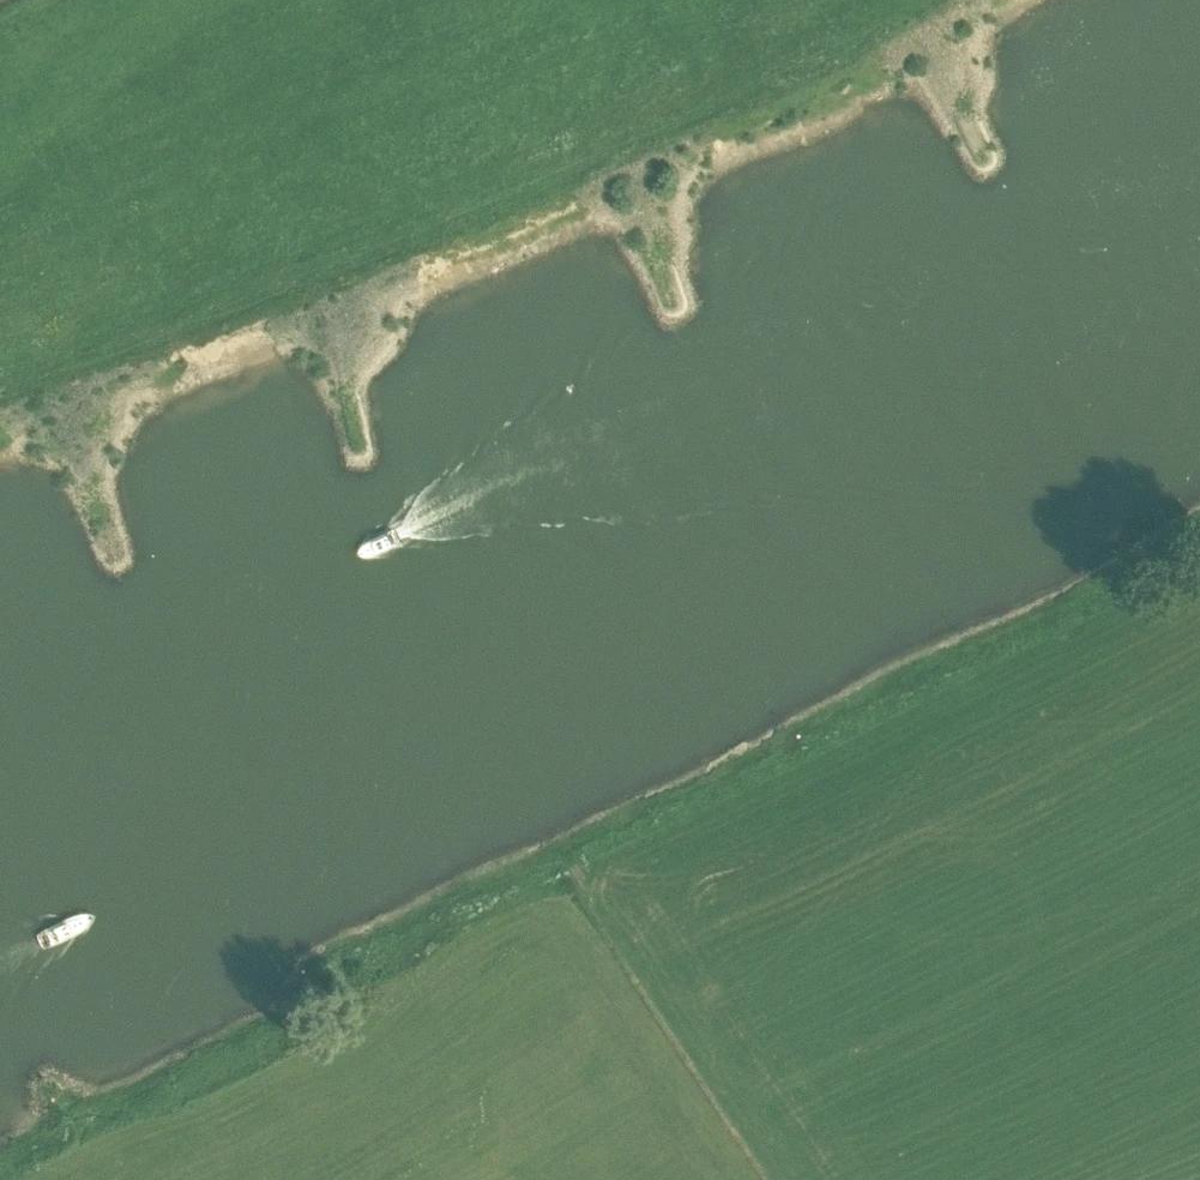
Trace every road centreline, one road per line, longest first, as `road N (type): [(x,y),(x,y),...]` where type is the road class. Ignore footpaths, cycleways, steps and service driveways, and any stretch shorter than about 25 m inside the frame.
road 1 (track): [(858,0),(742,61),(673,0)]

